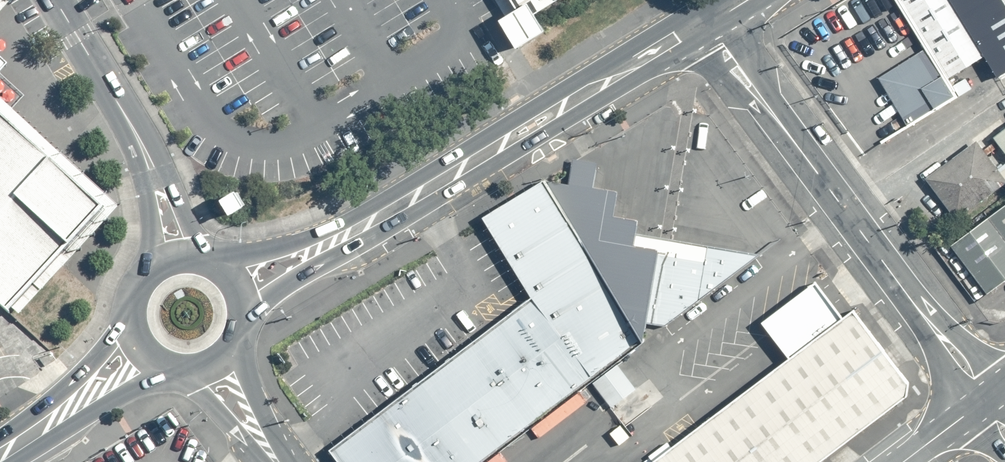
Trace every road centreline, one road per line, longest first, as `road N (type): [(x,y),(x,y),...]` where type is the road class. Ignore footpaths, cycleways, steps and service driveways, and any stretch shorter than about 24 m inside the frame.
road 1 (secondary): [(706,26),(346,236),(233,285)]
road 2 (residential): [(706,26),(986,399)]
road 3 (unclassified): [(54,0),(145,157),(177,256)]
road 4 (secondary): [(177,370),(13,461)]
road 5 (secondary): [(0,437),(52,402),(126,318)]

